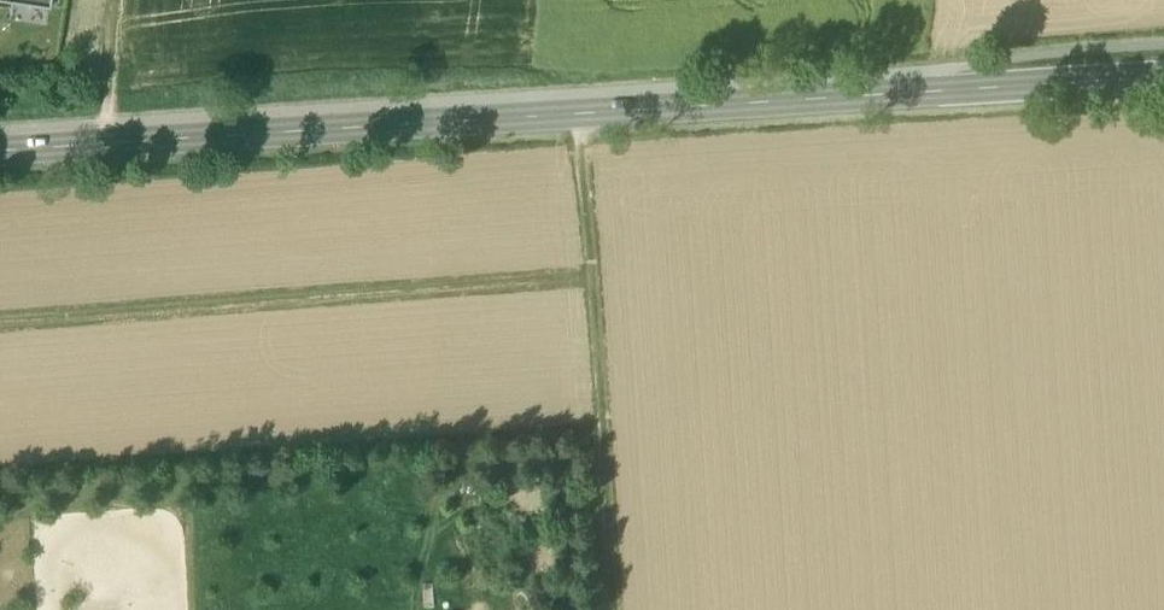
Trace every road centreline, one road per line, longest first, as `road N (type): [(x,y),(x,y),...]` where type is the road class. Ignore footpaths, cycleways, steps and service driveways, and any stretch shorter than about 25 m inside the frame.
road 1 (secondary): [(0,150),(1163,77)]
road 2 (track): [(614,609),(580,115)]
road 3 (track): [(118,0),(100,145)]

